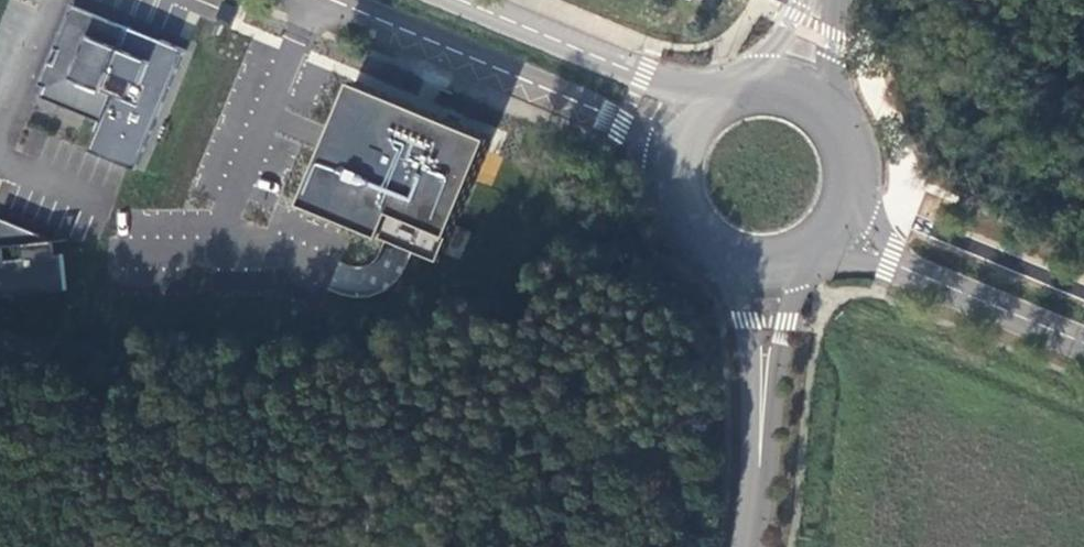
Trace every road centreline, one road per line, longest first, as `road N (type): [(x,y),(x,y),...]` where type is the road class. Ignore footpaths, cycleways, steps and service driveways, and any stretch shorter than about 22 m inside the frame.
road 1 (tertiary): [(332,0),(623,122),(671,154)]
road 2 (tertiary): [(713,96),(455,0)]
road 3 (tertiary): [(836,235),(1083,338)]
road 4 (tertiary): [(671,154),(669,190),(681,224),(720,260),(755,270),(791,266),(836,235)]
road 5 (tertiary): [(836,235),(853,199),(855,163),(843,128),(818,101)]

